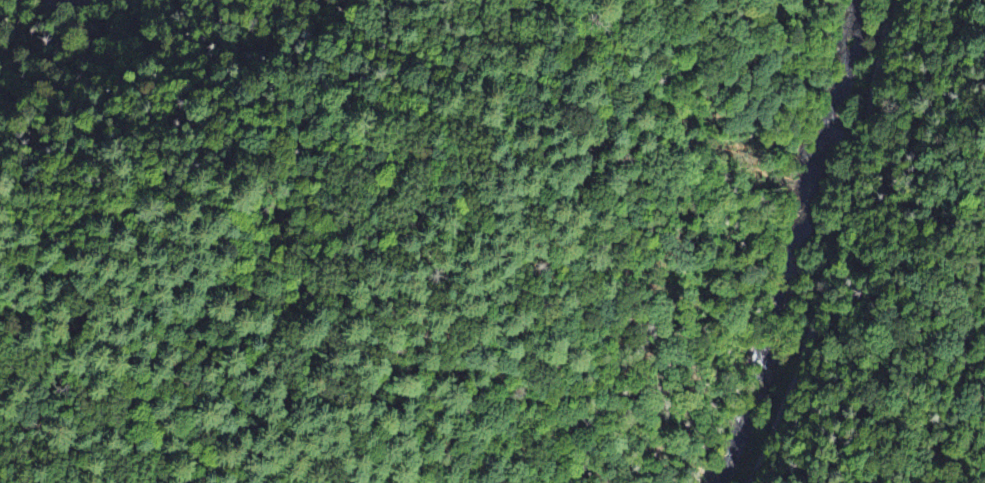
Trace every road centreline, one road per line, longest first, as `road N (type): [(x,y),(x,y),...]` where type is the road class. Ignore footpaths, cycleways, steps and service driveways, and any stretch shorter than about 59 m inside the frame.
road 1 (residential): [(746,482),(815,327),(866,135),(890,0)]

